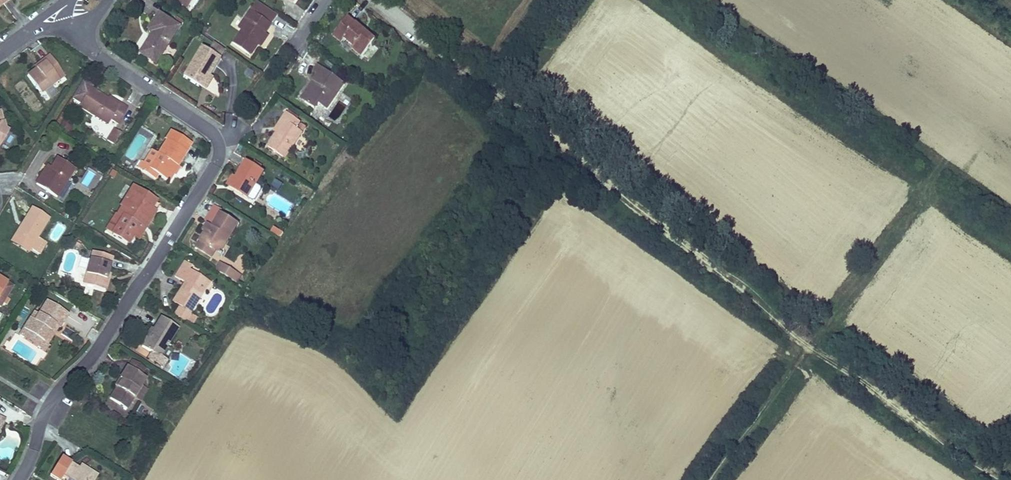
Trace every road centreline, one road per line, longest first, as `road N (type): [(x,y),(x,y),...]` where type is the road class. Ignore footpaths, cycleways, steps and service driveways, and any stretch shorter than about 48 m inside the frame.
road 1 (track): [(454,60),(810,351),(1004,479)]
road 2 (residential): [(69,26),(85,45),(202,119),(218,142),(216,168),(99,346),(47,407),(18,479)]
road 3 (track): [(708,479),(810,351)]

